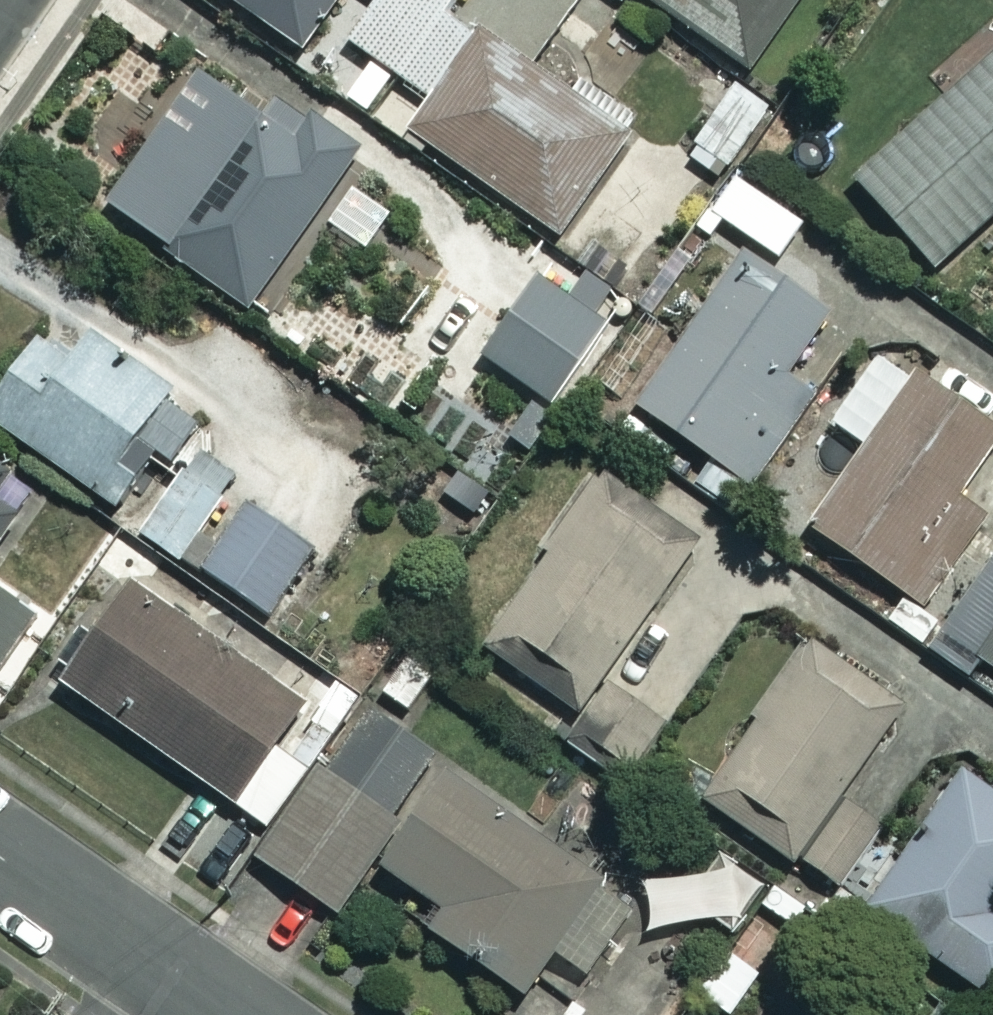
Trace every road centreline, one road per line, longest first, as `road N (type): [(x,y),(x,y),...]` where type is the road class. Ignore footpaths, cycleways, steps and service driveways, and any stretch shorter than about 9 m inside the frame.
road 1 (residential): [(0,858),(225,1014)]

